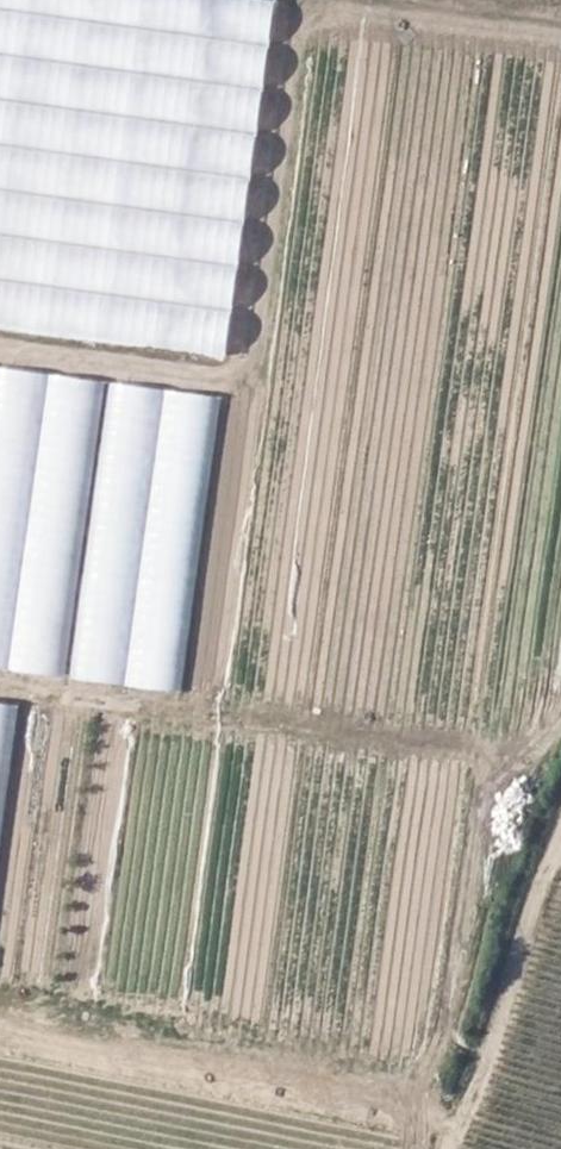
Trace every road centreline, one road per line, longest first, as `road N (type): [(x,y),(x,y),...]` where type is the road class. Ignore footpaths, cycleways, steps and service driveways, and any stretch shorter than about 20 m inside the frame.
road 1 (track): [(560,840),(451,1148)]

